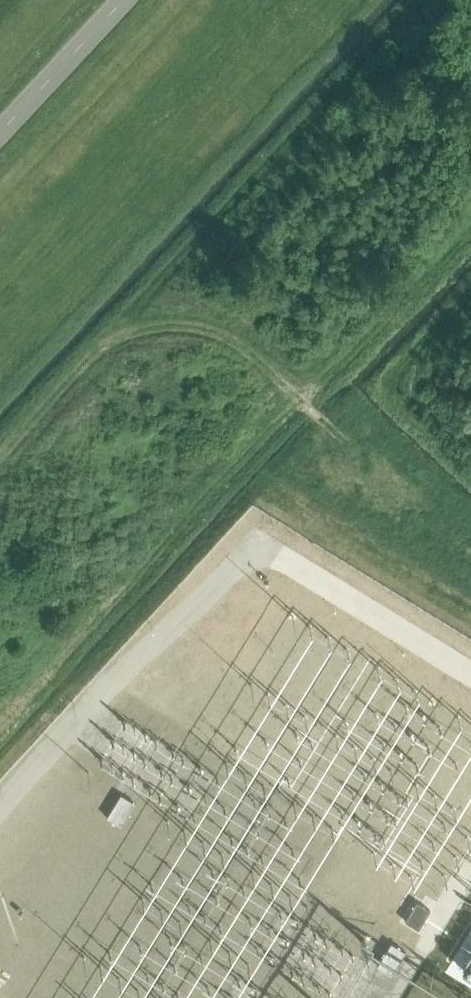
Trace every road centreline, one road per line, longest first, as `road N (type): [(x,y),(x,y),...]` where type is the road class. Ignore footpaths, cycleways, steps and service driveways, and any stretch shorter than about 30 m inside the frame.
road 1 (tertiary): [(119,0),(0,129)]

